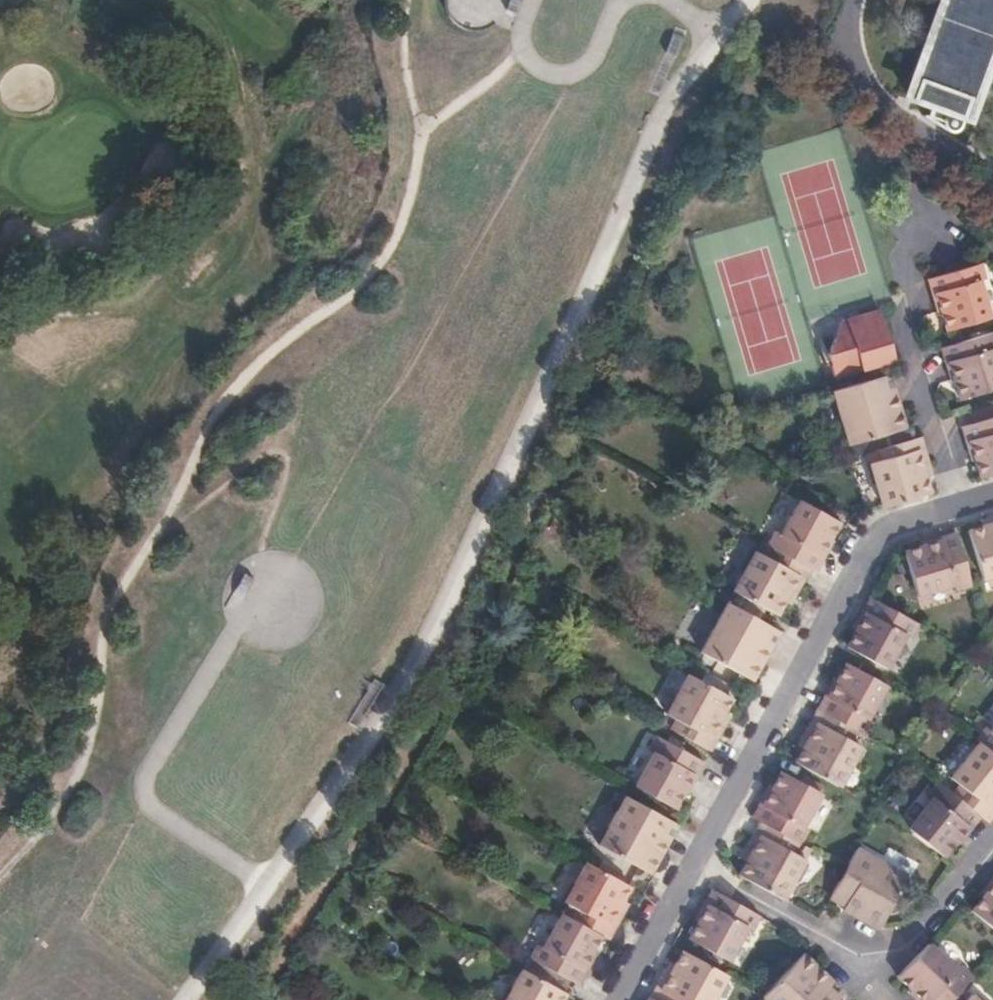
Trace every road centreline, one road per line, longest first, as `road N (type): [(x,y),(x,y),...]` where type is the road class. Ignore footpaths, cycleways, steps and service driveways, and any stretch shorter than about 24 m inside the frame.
road 1 (motorway): [(561,0),(488,186),(269,665),(183,812),(33,999)]
road 2 (motorway): [(114,999),(230,840),(328,674),(542,215),(626,0)]
road 3 (residential): [(992,496),(873,531),(688,864)]
road 4 (residential): [(688,864),(871,962)]
road 5 (residential): [(871,962),(921,935),(992,843)]
road 6 (residential): [(688,864),(612,999)]

